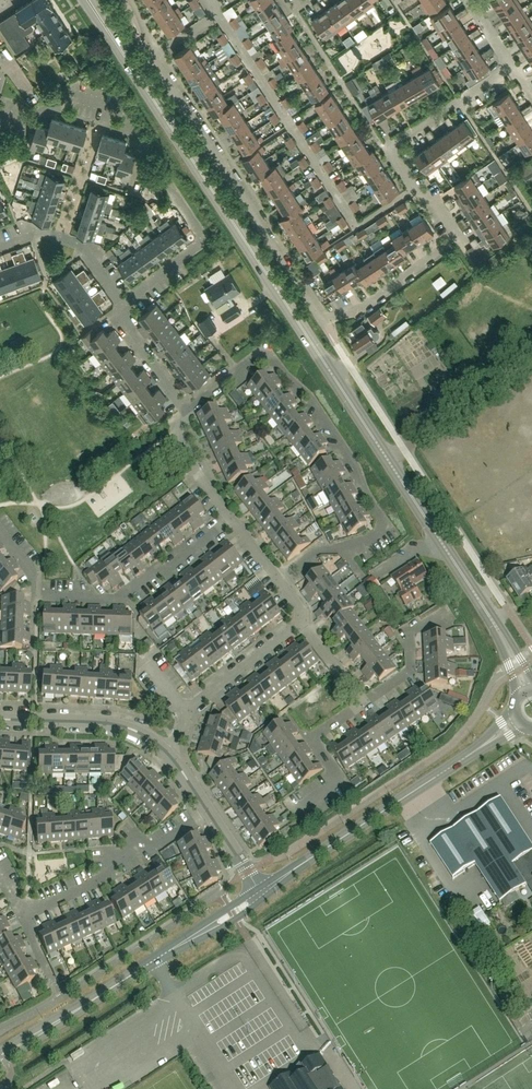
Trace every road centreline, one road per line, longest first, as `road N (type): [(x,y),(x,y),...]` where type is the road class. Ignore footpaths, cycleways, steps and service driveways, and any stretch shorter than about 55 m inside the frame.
road 1 (secondary): [(388,459),(87,0)]
road 2 (residential): [(279,579),(313,553),(370,538),(385,521),(311,398),(267,354),(186,407)]
road 3 (residential): [(118,304),(196,250),(200,229),(185,205),(148,169),(120,110),(68,94),(32,124),(0,114)]
road 4 (residential): [(323,326),(152,57)]
road 5 (residential): [(420,184),(364,219),(353,214),(218,15)]
road 6 (residential): [(420,184),(458,239),(323,326)]
road 7 (residential): [(34,598),(120,597),(233,518)]
road 8 (residential): [(23,915),(99,881),(115,859),(161,845),(209,812)]
road 9 (residential): [(420,184),(387,147),(515,66)]
road 10 (residential): [(165,750),(188,711),(300,622)]
road 11 (residential): [(388,459),(531,361)]
road 12 (residential): [(165,750),(117,725),(0,720)]
road 13 (secondary): [(479,601),(388,459)]
road 14 (residential): [(291,810),(335,778),(312,739),(361,705)]
road 15 (tertiary): [(311,858),(444,772)]
road 16 (residential): [(118,304),(82,247),(39,230),(0,247)]
road 17 (residential): [(361,705),(408,669),(413,628),(437,614),(447,623)]
road 18 (tertiary): [(152,961),(265,898)]
road 19 (tertiary): [(258,888),(152,961)]
road 20 (residential): [(186,407),(117,318),(118,304)]
road 21 (tertiary): [(48,1026),(152,961)]

